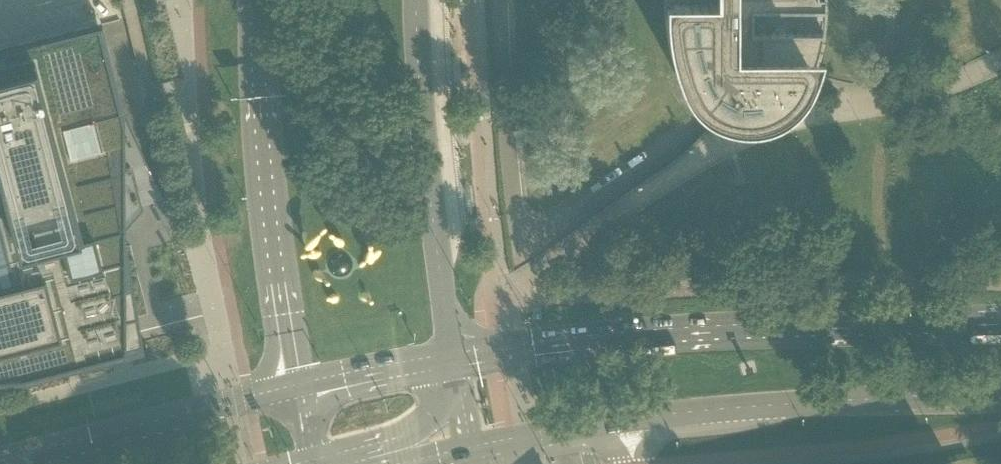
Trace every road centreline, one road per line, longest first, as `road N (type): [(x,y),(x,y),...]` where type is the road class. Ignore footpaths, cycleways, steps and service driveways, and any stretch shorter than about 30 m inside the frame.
road 1 (secondary): [(1000,318),(656,330),(451,353)]
road 2 (secondary): [(586,426),(1000,389)]
road 3 (secondary): [(451,353),(416,0)]
road 4 (secondary): [(258,0),(281,268)]
road 5 (secondary): [(248,397),(0,460)]
road 6 (secondary): [(451,353),(302,384)]
road 7 (secondary): [(369,463),(388,442),(432,416),(449,379),(451,353)]
road 8 (secondary): [(281,268),(269,317),(270,361),(248,397)]

